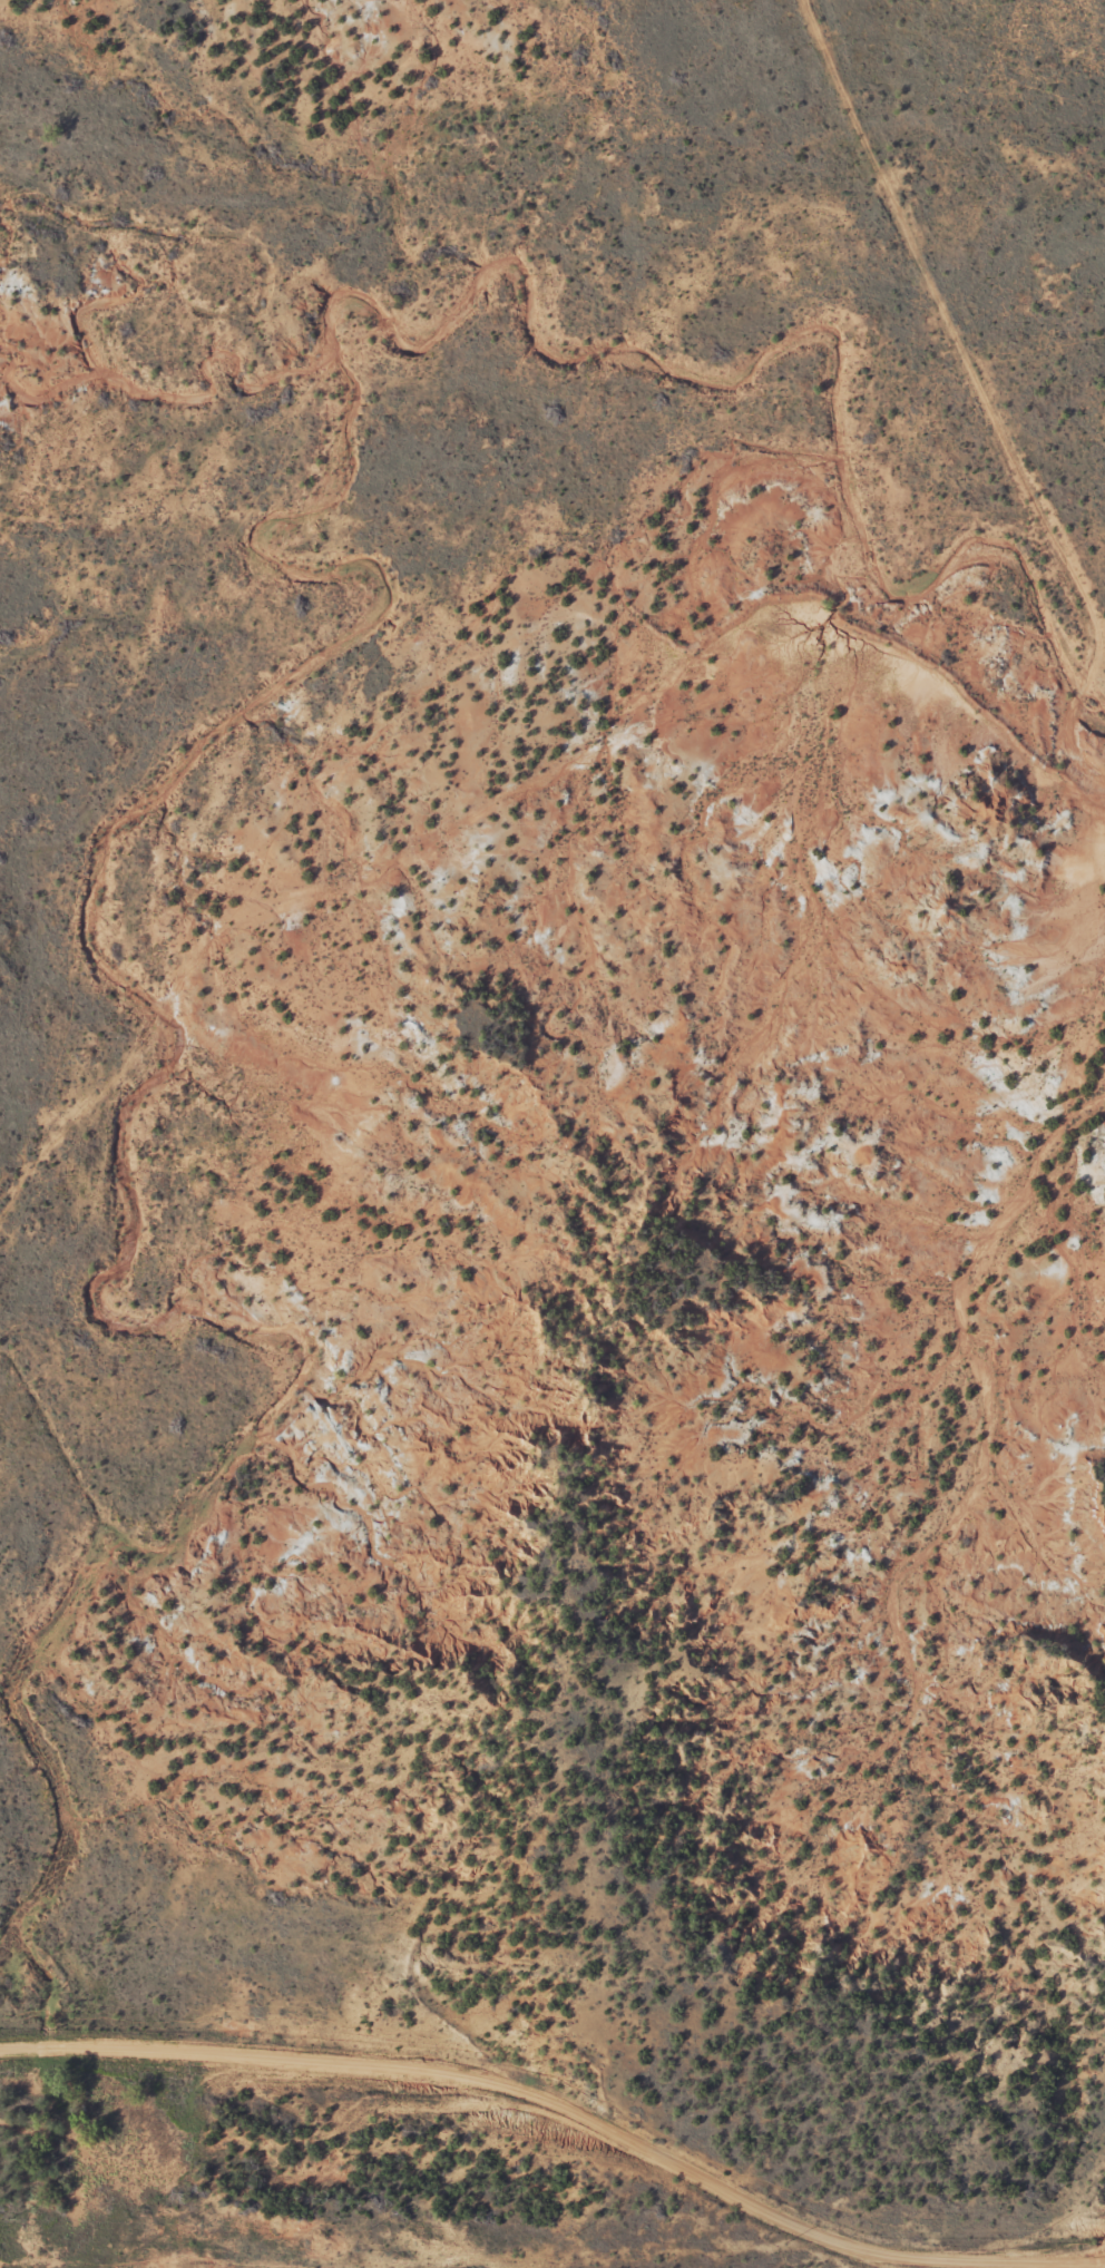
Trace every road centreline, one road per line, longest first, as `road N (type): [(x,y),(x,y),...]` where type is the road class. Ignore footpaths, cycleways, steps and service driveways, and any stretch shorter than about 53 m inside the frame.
road 1 (residential): [(878,2267),(734,2227),(460,2118),(198,2078),(0,2095)]

